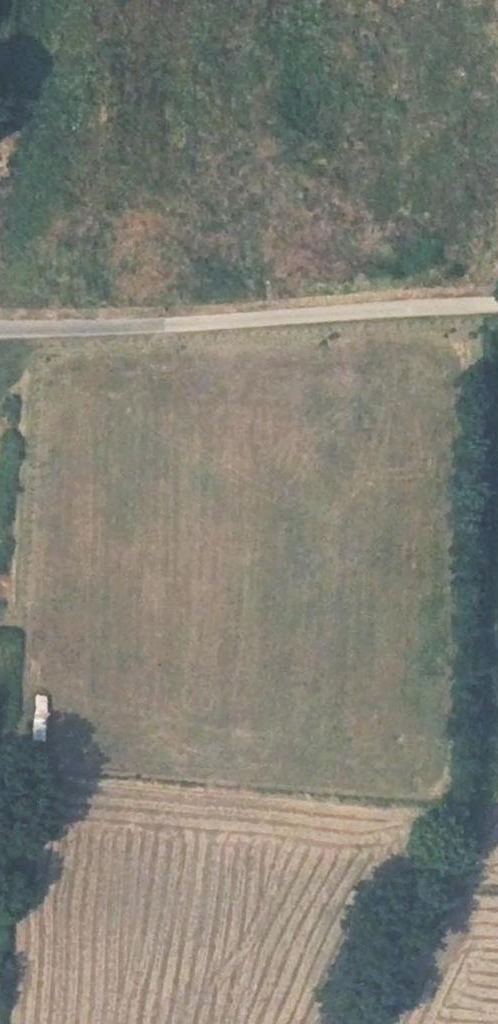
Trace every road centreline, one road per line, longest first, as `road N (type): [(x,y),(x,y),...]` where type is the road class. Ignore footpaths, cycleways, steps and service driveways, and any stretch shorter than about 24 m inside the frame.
road 1 (unclassified): [(497,303),(0,330)]

